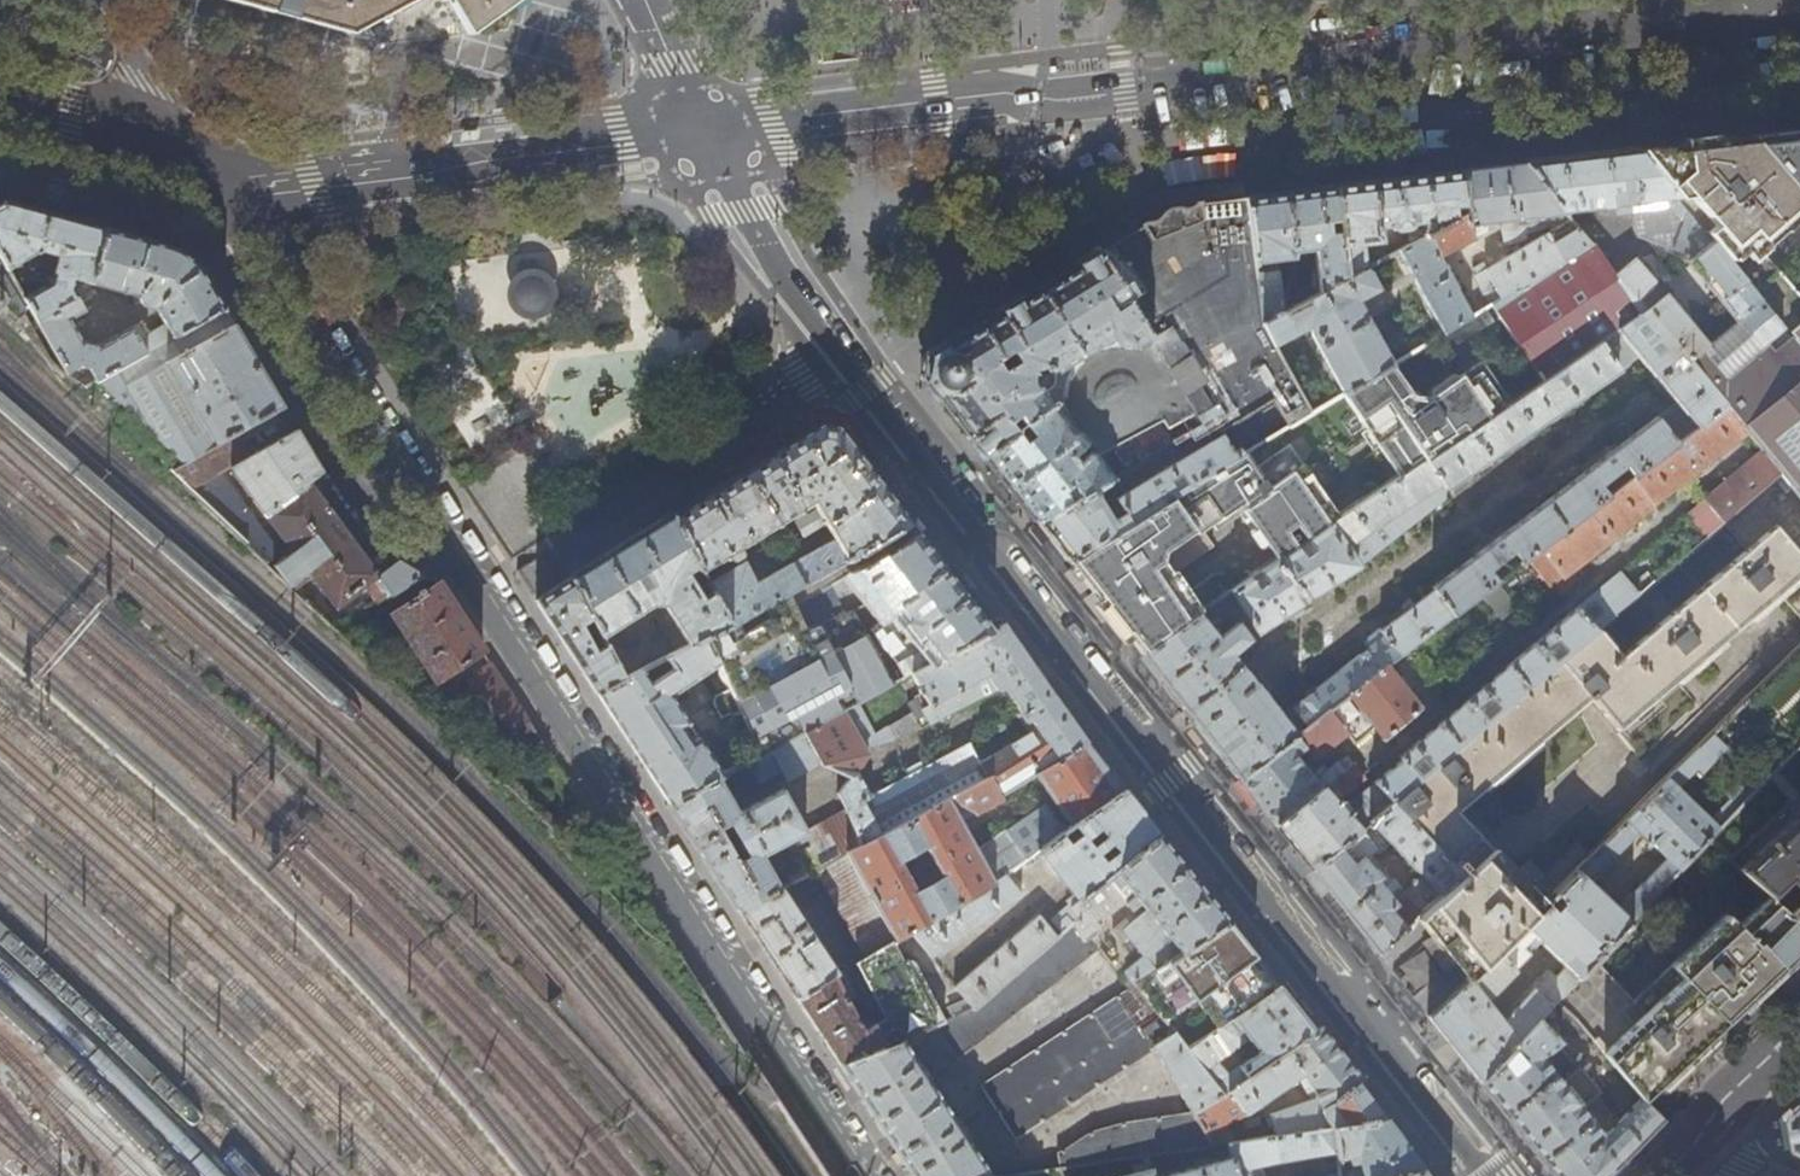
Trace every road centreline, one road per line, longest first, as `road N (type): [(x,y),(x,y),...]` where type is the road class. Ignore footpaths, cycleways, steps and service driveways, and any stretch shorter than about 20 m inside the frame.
road 1 (residential): [(213,176),(861,1175)]
road 2 (primary): [(703,126),(1799,6)]
road 3 (tertiary): [(1488,1175),(844,358)]
road 4 (primary): [(213,176),(399,178),(703,126)]
road 5 (residential): [(581,523),(844,358)]
road 6 (tertiary): [(844,358),(748,221),(703,126)]
road 7 (primary): [(0,103),(213,176)]
road 8 (residential): [(213,176),(103,0)]
road 9 (tertiary): [(1799,1028),(1685,1145)]
road 10 (tertiary): [(643,0),(703,126)]

